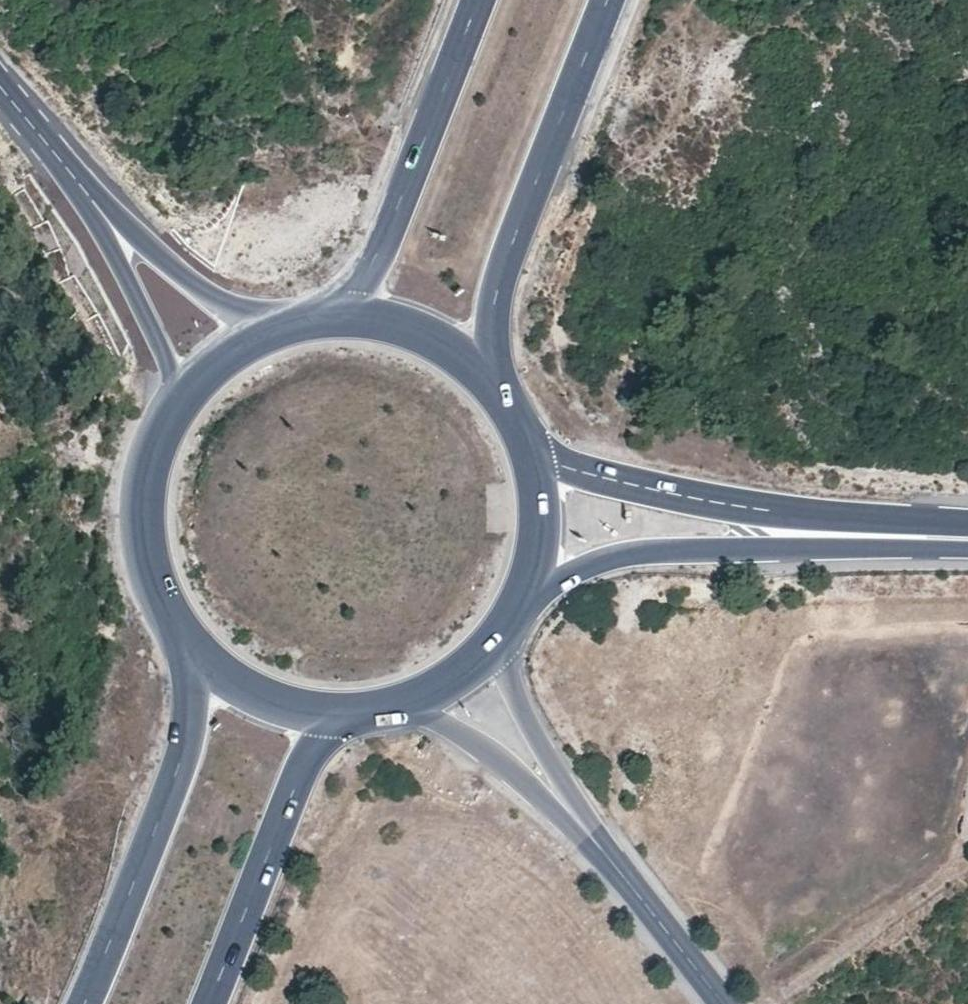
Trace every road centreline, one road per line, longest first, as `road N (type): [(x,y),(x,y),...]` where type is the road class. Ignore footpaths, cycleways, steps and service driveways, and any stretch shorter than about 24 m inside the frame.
road 1 (primary): [(519,611),(562,581),(638,556),(852,549),(925,535)]
road 2 (primary): [(925,535),(624,481),(568,466),(526,437)]
road 3 (primary): [(496,390),(490,355),(502,275),(607,0)]
road 4 (primary): [(189,643),(182,764),(86,1003)]
road 5 (primary): [(478,0),(377,258),(325,320)]
road 6 (primary): [(208,1003),(304,771),(329,732),(356,716)]
road 7 (primary): [(175,411),(151,468),(144,529),(158,590),(189,643)]
road 8 (secondary): [(412,704),(489,749),(571,824),(592,830)]
road 9 (secondary): [(592,830),(728,1003)]
road 10 (secondary): [(592,830),(590,812),(557,768),(516,687),(501,639)]
road 11 (tertiary): [(128,250),(0,90)]
road 12 (primary): [(496,390),(420,334),(325,320)]
road 13 (primary): [(189,643),(264,700),(356,716)]
road 14 (primary): [(519,611),(543,525),(526,437)]
road 15 (tertiary): [(128,250),(175,411)]
road 16 (tertiary): [(266,335),(128,250)]
road 17 (primary): [(266,335),(200,379),(175,411)]

